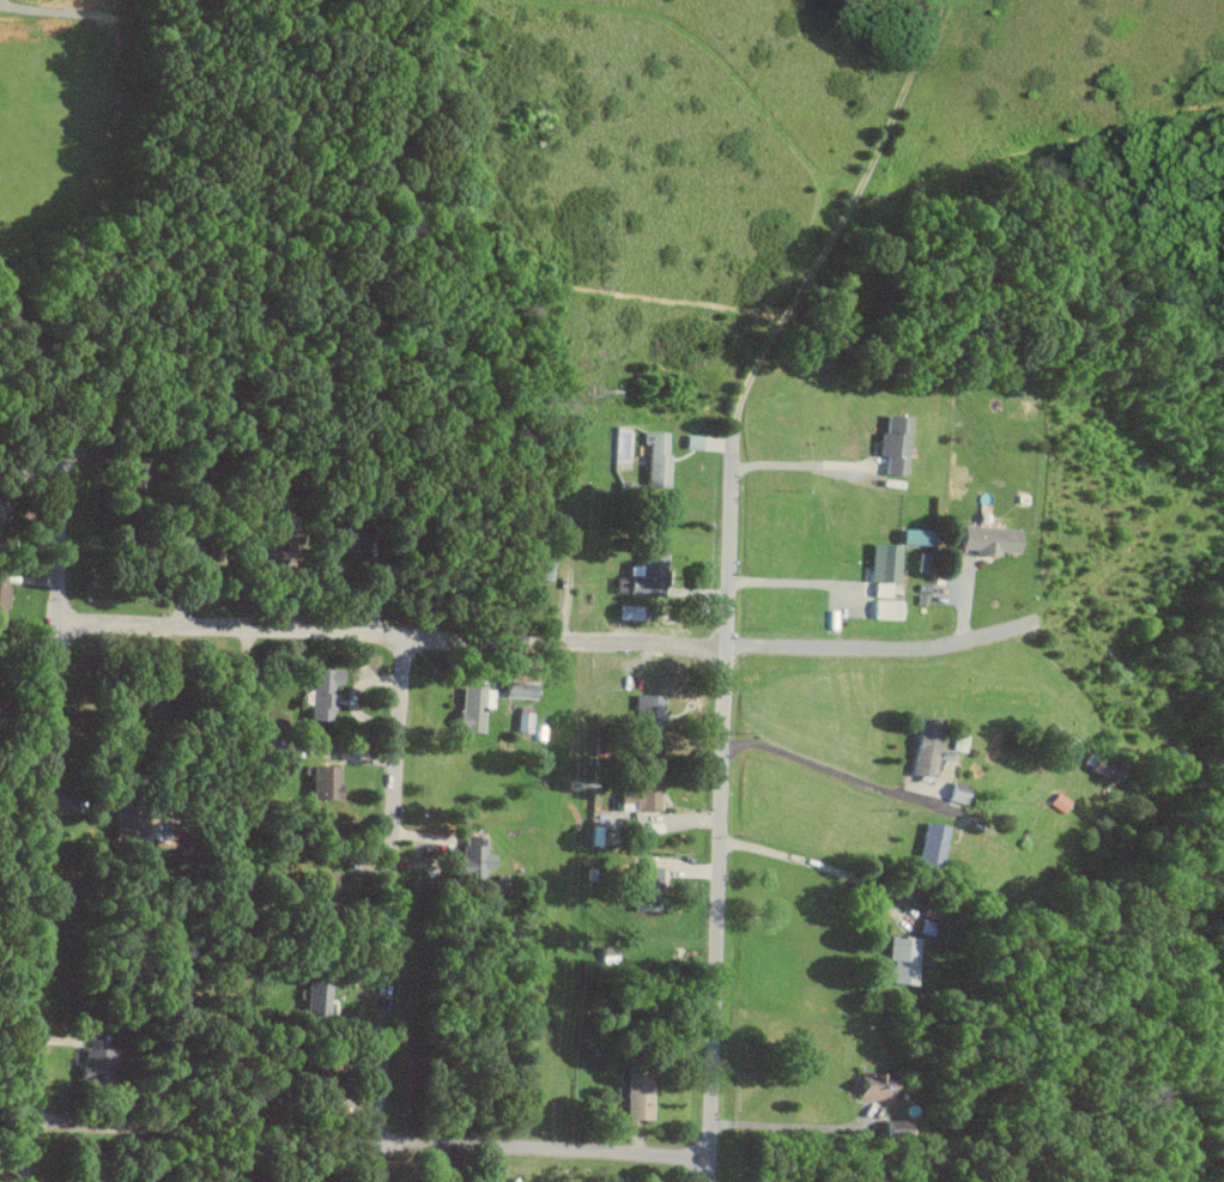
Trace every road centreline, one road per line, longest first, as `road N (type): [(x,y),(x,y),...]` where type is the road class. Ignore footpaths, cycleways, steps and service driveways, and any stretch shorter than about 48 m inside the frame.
road 1 (residential): [(24,1181),(71,399)]
road 2 (residential): [(709,1181),(733,426)]
road 3 (residential): [(56,622),(727,645)]
road 4 (track): [(733,426),(747,383),(886,141),(943,0)]
road 5 (residential): [(392,880),(422,407)]
road 6 (track): [(556,0),(642,12),(704,42),(823,181),(846,222)]
road 7 (residential): [(710,1158),(376,1142)]
road 8 (track): [(138,19),(220,16),(293,0)]
road 9 (track): [(0,2),(138,19)]
road 10 (residential): [(152,1125),(28,1121)]

